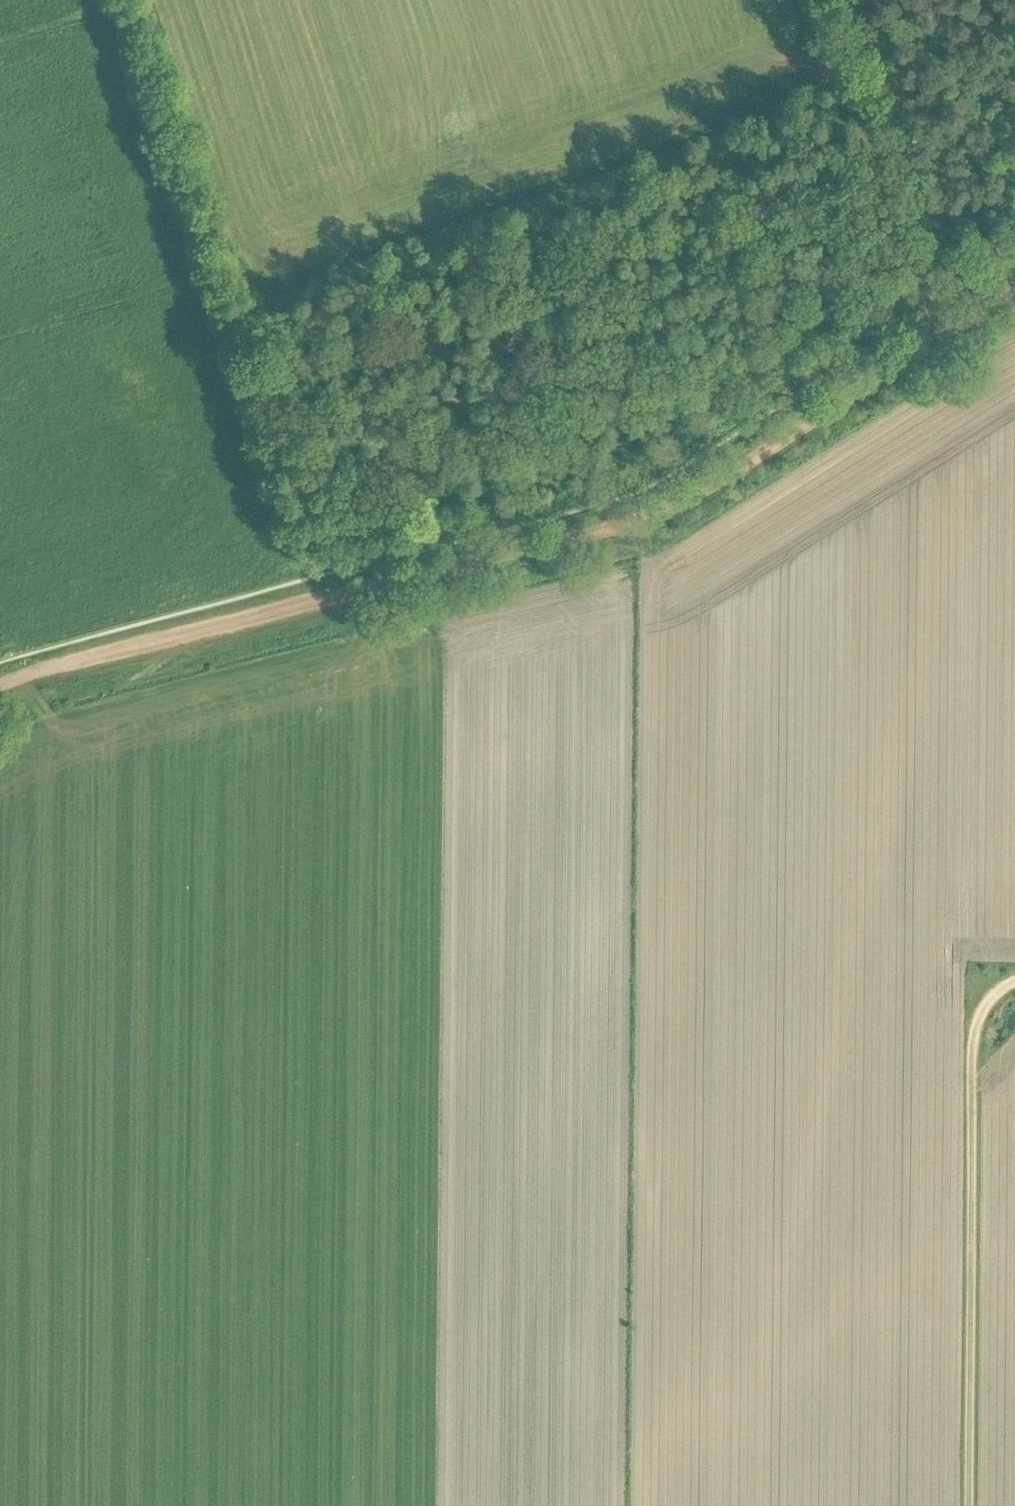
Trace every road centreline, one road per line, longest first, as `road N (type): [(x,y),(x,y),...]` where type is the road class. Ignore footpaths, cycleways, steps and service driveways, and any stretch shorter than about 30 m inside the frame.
road 1 (track): [(0,683),(646,514),(951,328)]
road 2 (track): [(967,1505),(973,1043),(984,1007),(1014,980)]
road 3 (track): [(951,328),(917,270),(822,0)]

